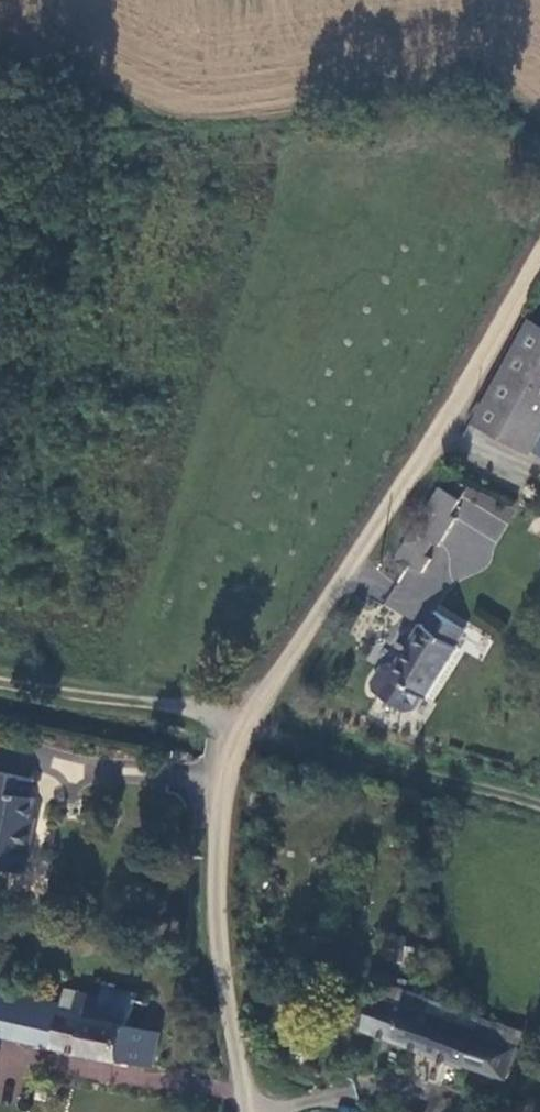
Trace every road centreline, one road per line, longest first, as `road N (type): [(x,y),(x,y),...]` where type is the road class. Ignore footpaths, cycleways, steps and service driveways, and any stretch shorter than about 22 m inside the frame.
road 1 (residential): [(254,1111),(231,1026),(222,803),(249,725),(448,438)]
road 2 (track): [(0,682),(192,708),(539,804)]
road 3 (residential): [(448,438),(539,280)]

